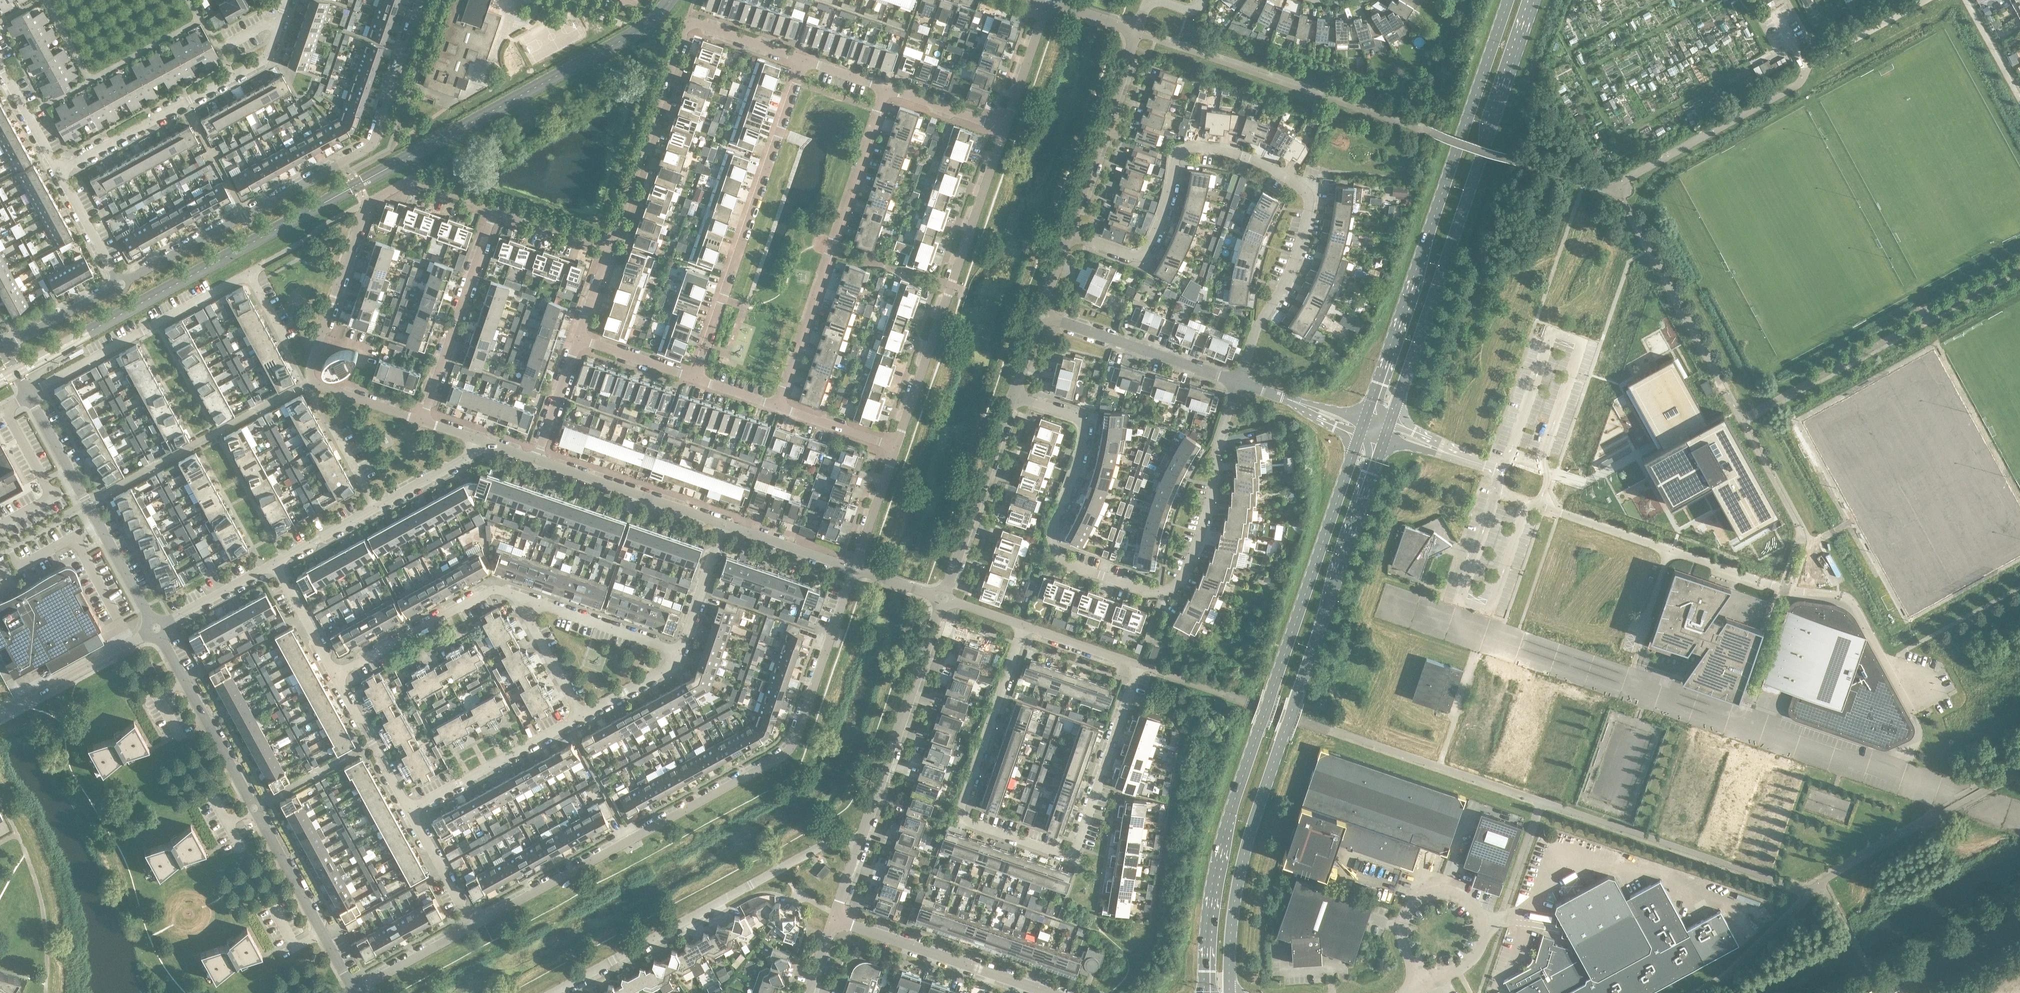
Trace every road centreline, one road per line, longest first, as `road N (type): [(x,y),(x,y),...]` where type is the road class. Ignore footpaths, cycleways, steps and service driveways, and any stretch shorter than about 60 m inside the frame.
road 1 (secondary): [(1358,433),(1227,821),(1207,911),(1205,992)]
road 2 (secondary): [(1230,992),(1232,916),(1249,831),(1381,441)]
road 3 (residential): [(1017,394),(1084,424),(1082,454),(1051,529),(1055,553),(1158,590),(1180,587),(1190,565),(1240,383)]
road 4 (residential): [(473,922),(784,752),(852,568)]
road 5 (residential): [(1240,383),(1260,317),(1300,244),(1309,196),(1301,185),(1265,164),(1192,148),(1172,160),(1170,195),(1147,250),(1134,257),(1071,234)]
road 6 (residential): [(1022,625),(960,812),(1063,854),(1080,843),(1136,664)]
road 7 (secondary): [(1386,424),(1534,0)]
road 8 (secondary): [(1510,0),(1363,418)]
road 9 (residential): [(421,421),(310,378),(309,365),(365,205),(415,180),(494,208)]
road 10 (residential): [(119,284),(364,148),(422,0)]
road 11 (residential): [(351,991),(158,631)]
road 12 (residential): [(799,58),(692,22),(609,247)]
road 13 (residential): [(28,396),(248,272),(293,360)]
road 14 (residential): [(559,992),(838,837),(859,844)]
road 15 (residential): [(693,380),(799,58)]
road 16 (residential): [(787,410),(890,89)]
road 17 (residential): [(896,447),(1005,128)]
road 18 (residential): [(57,171),(266,59),(289,0)]
road 19 (unclassified): [(1528,501),(1789,591)]
road 20 (residential): [(859,844),(943,597)]
road 21 (unclassified): [(1420,990),(1474,958),(1482,927),(1472,906),(1444,895),(1416,905),(1402,939),(1415,973)]
road 22 (residential): [(833,919),(1047,992)]
road 23 (residential): [(421,421),(494,208)]
road 24 (residential): [(943,597),(1017,394)]
road 25 (residential): [(1071,234),(1138,33)]
road 26 (residential): [(1240,383),(1042,318)]
road 27 (residential): [(337,674),(494,593),(521,598)]
road 28 (residential): [(723,523),(538,459)]
road 29 (residential): [(408,808),(581,717)]
road 30 (unclassified): [(0,715),(158,631)]
road 31 (residential): [(678,652),(521,598)]
road 32 (residential): [(408,808),(337,674)]
road 33 (residential): [(158,631),(88,504)]
road 34 (residential): [(351,991),(473,922)]
road 35 (residential): [(678,652),(723,523)]
road 36 (residential): [(852,568),(723,523)]
road 37 (residential): [(1005,128),(1047,0)]
road 38 (unclassified): [(158,631),(275,566)]
road 39 (residential): [(581,717),(521,598)]
road 40 (residential): [(2,347),(119,284)]
road 41 (residential): [(473,922),(408,808)]
road 42 (unclassified): [(377,510),(490,444)]
road 43 (residential): [(119,284),(57,171)]
road 44 (residential): [(852,568),(896,447)]
road 45 (residential): [(337,674),(275,566)]
road 46 (unclassified): [(88,504),(28,396)]
road 47 (residential): [(579,344),(538,459)]
road 48 (residential): [(494,208),(609,247)]
road 49 (residential): [(1005,128),(890,89)]
road 50 (residential): [(1136,664),(1022,625)]

